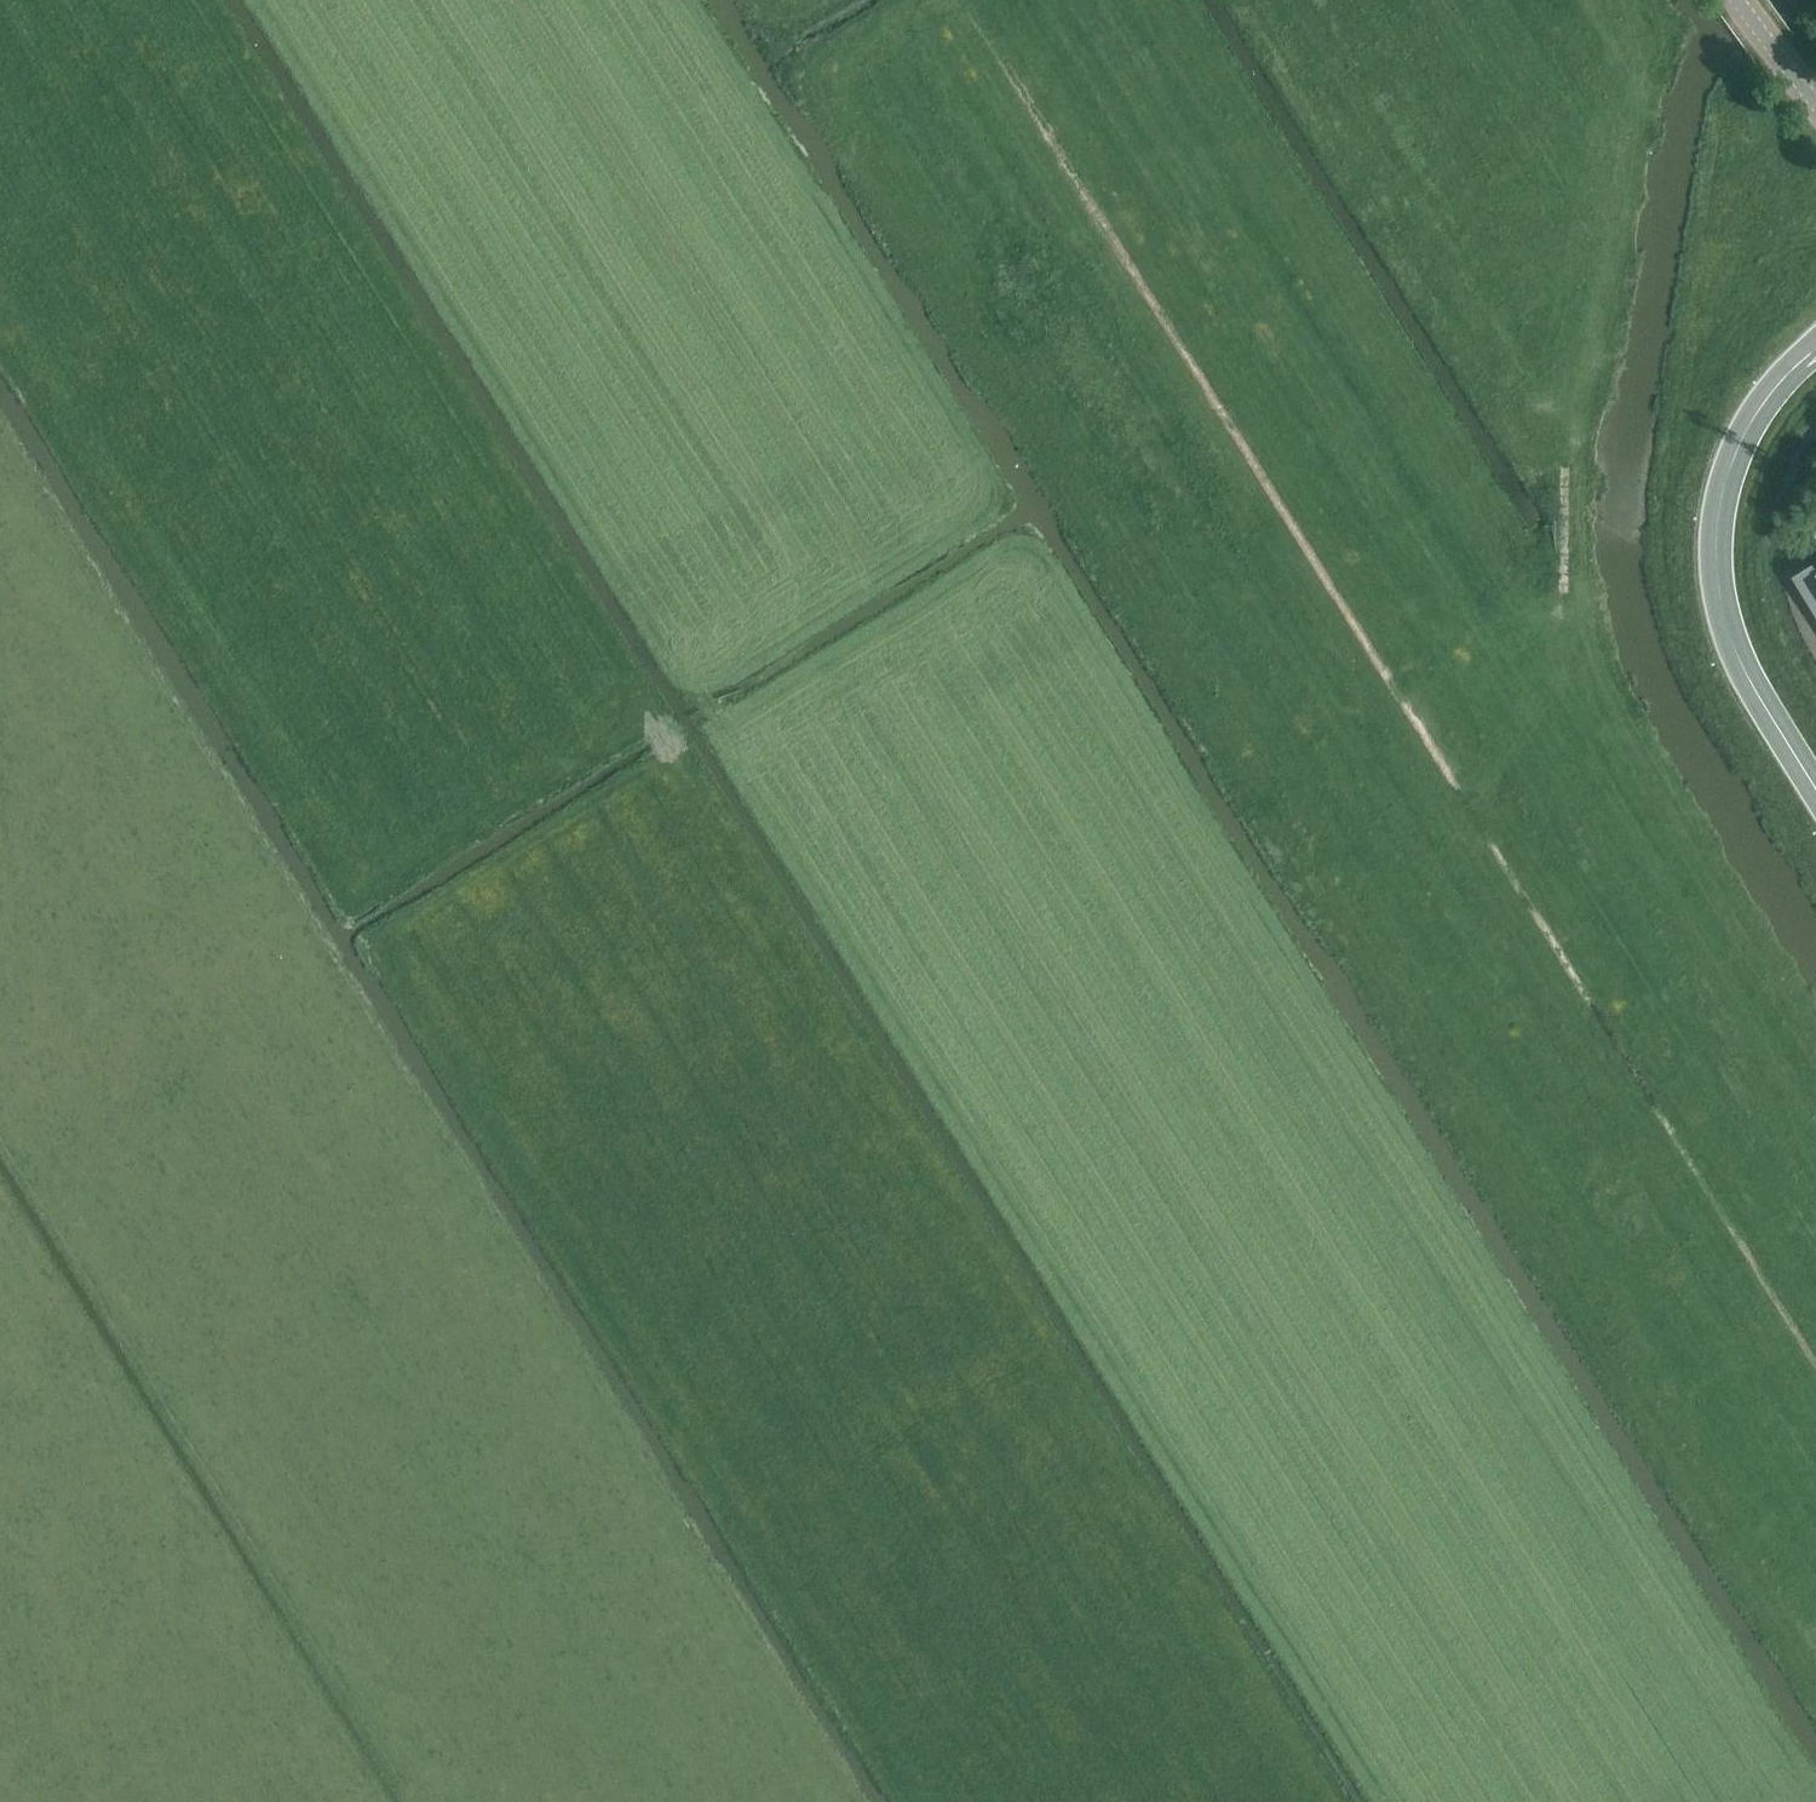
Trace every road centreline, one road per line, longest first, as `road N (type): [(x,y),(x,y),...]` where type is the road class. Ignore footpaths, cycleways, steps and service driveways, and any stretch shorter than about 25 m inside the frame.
road 1 (motorway): [(1815,348),(1753,418),(1723,492),(1716,533),(1722,604),(1739,660),(1815,789)]

